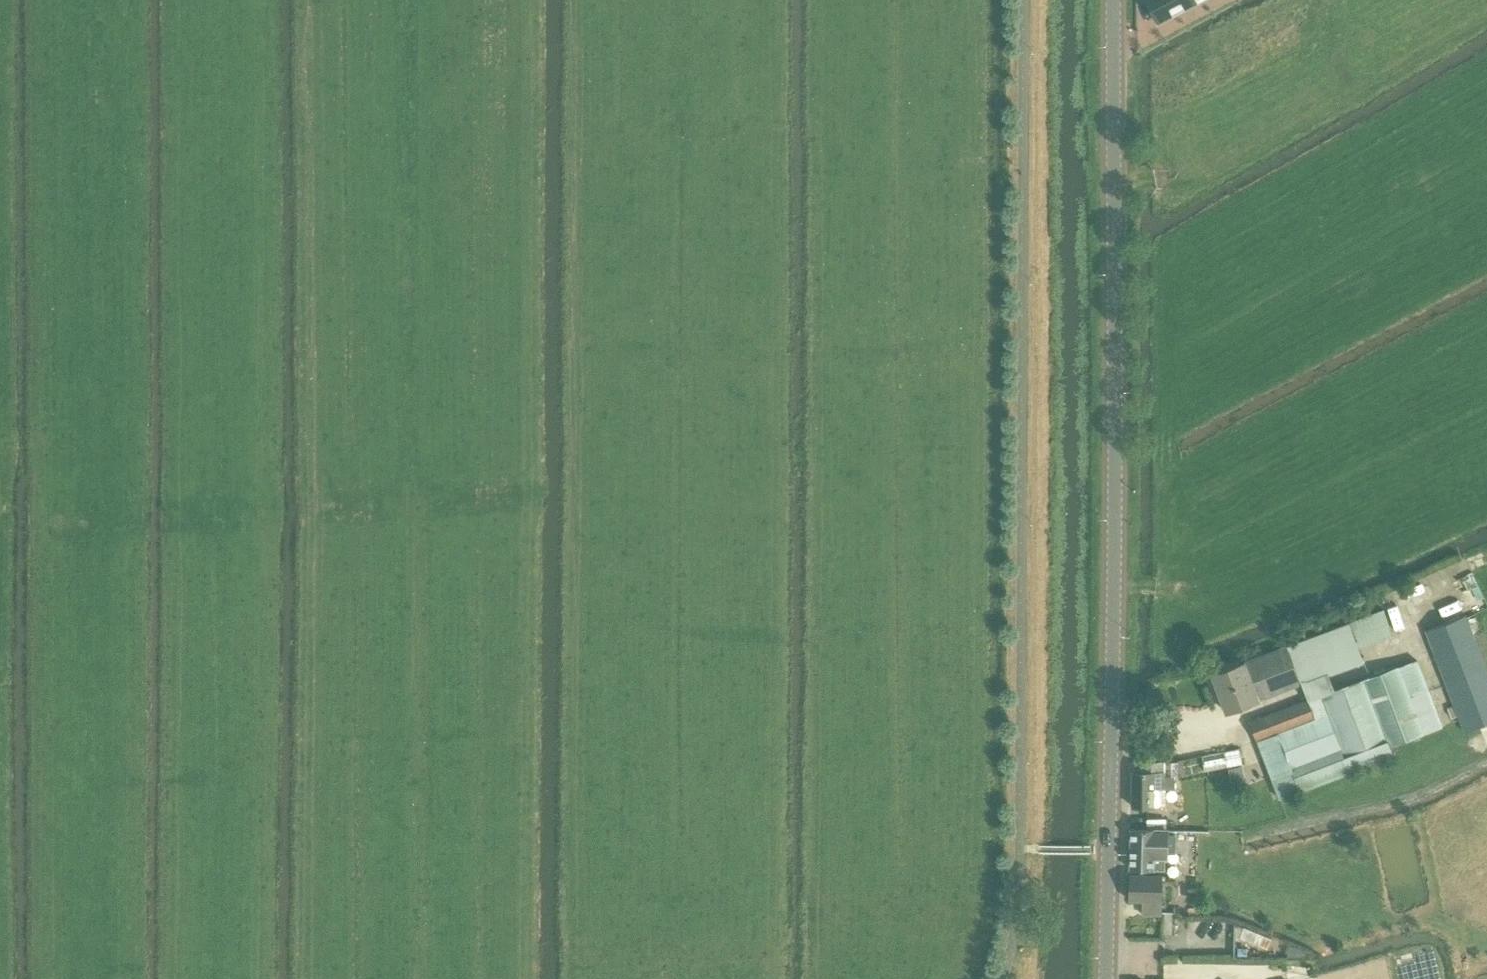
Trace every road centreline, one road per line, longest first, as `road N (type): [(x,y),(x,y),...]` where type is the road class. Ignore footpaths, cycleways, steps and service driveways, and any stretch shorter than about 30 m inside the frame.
road 1 (secondary): [(1107,978),(1112,0)]

